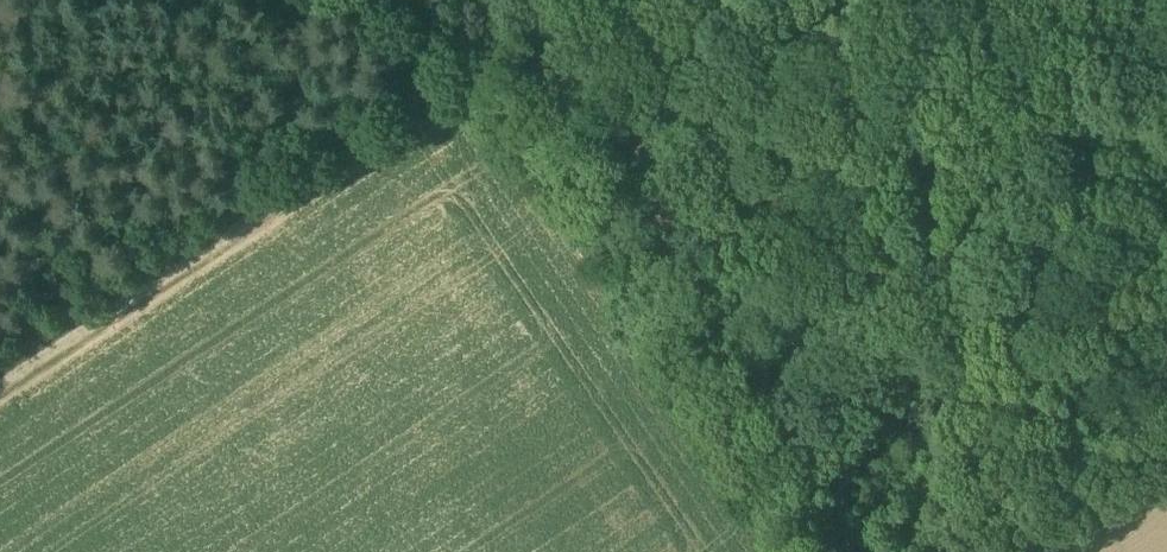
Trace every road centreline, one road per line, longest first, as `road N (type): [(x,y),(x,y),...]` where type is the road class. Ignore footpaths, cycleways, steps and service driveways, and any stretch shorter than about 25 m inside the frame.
road 1 (track): [(557,0),(431,93),(0,378)]

